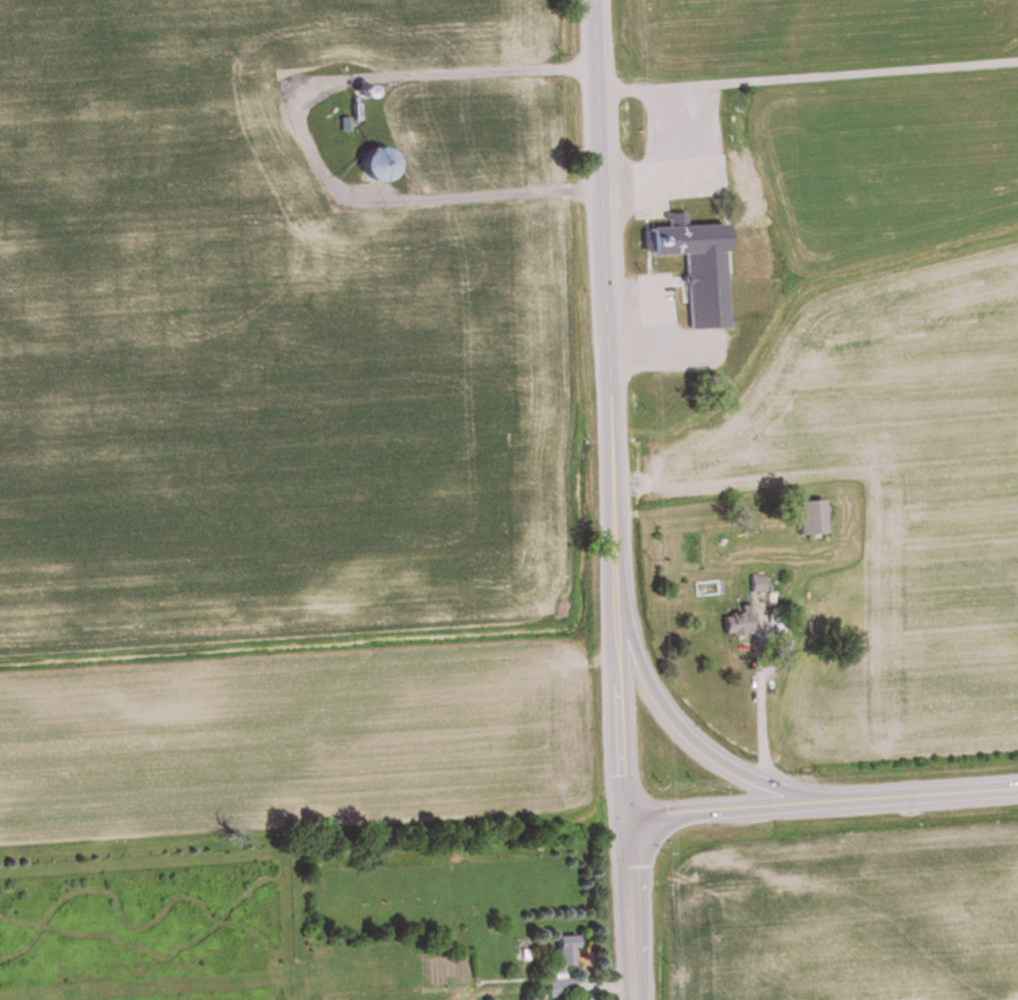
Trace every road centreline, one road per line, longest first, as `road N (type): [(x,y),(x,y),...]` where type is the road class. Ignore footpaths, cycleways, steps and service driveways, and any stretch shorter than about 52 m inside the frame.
road 1 (secondary): [(621,812),(588,0)]
road 2 (secondary): [(877,794),(764,781),(685,734),(640,668),(611,545)]
road 3 (secondary): [(621,812),(1017,784)]
road 4 (residential): [(630,999),(621,812)]

